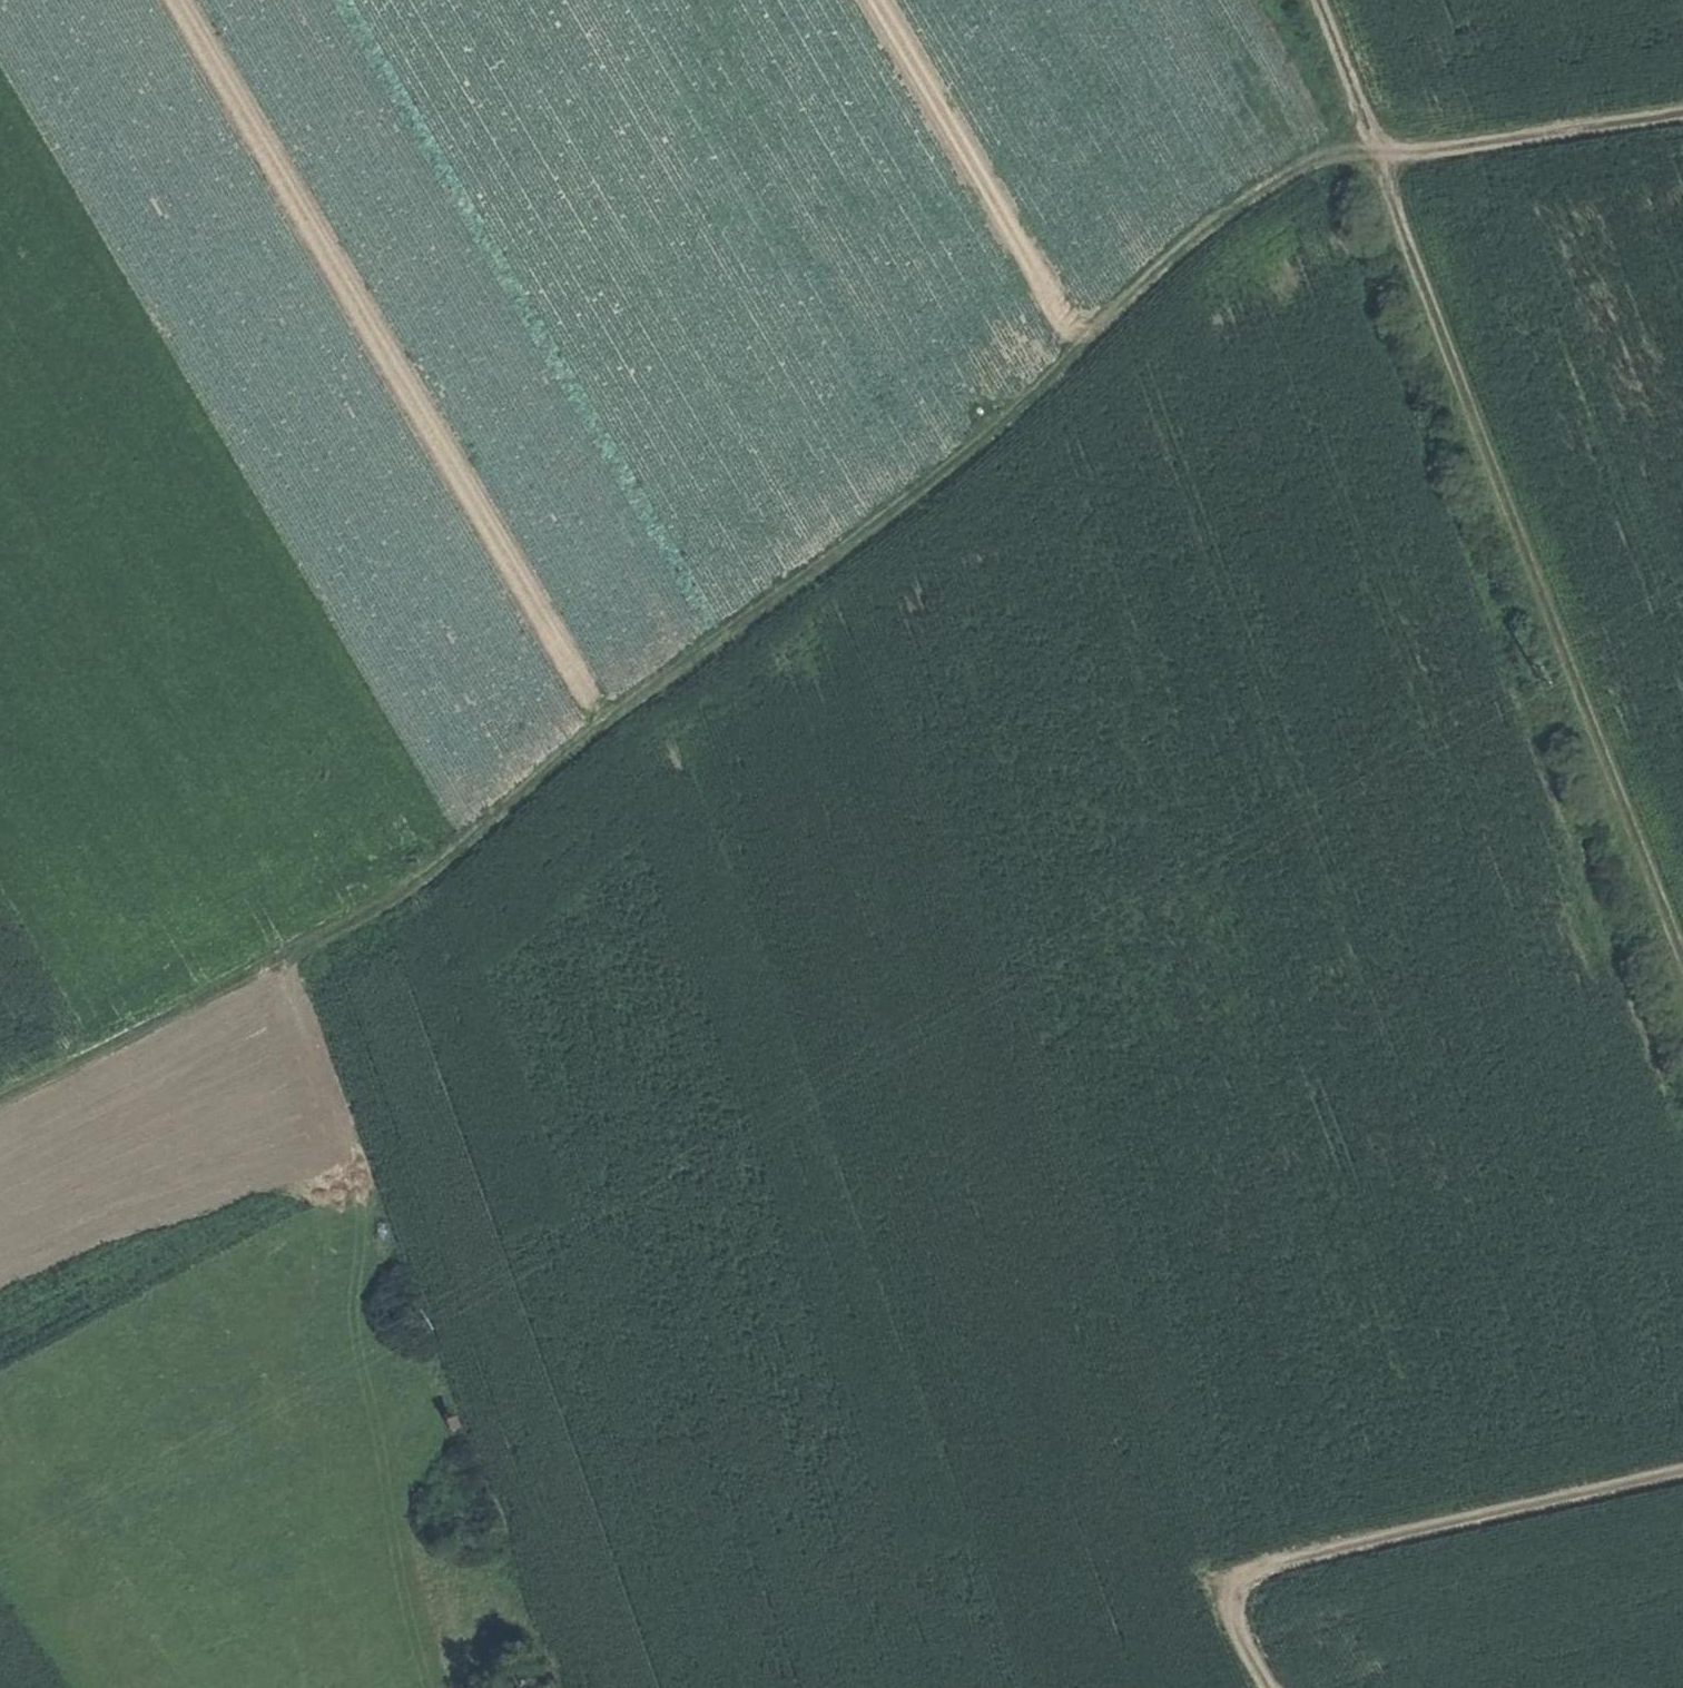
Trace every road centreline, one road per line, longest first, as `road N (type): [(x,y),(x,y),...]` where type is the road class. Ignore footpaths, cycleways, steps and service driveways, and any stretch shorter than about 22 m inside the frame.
road 1 (track): [(0,1093),(438,881),(496,810),(946,475),(1059,372),(1147,269),(1258,189),(1325,155),(1376,142)]
road 2 (track): [(1321,0),(1682,973)]
road 3 (track): [(1682,1469),(1266,1565),(1247,1579),(1242,1605),(1282,1687)]

